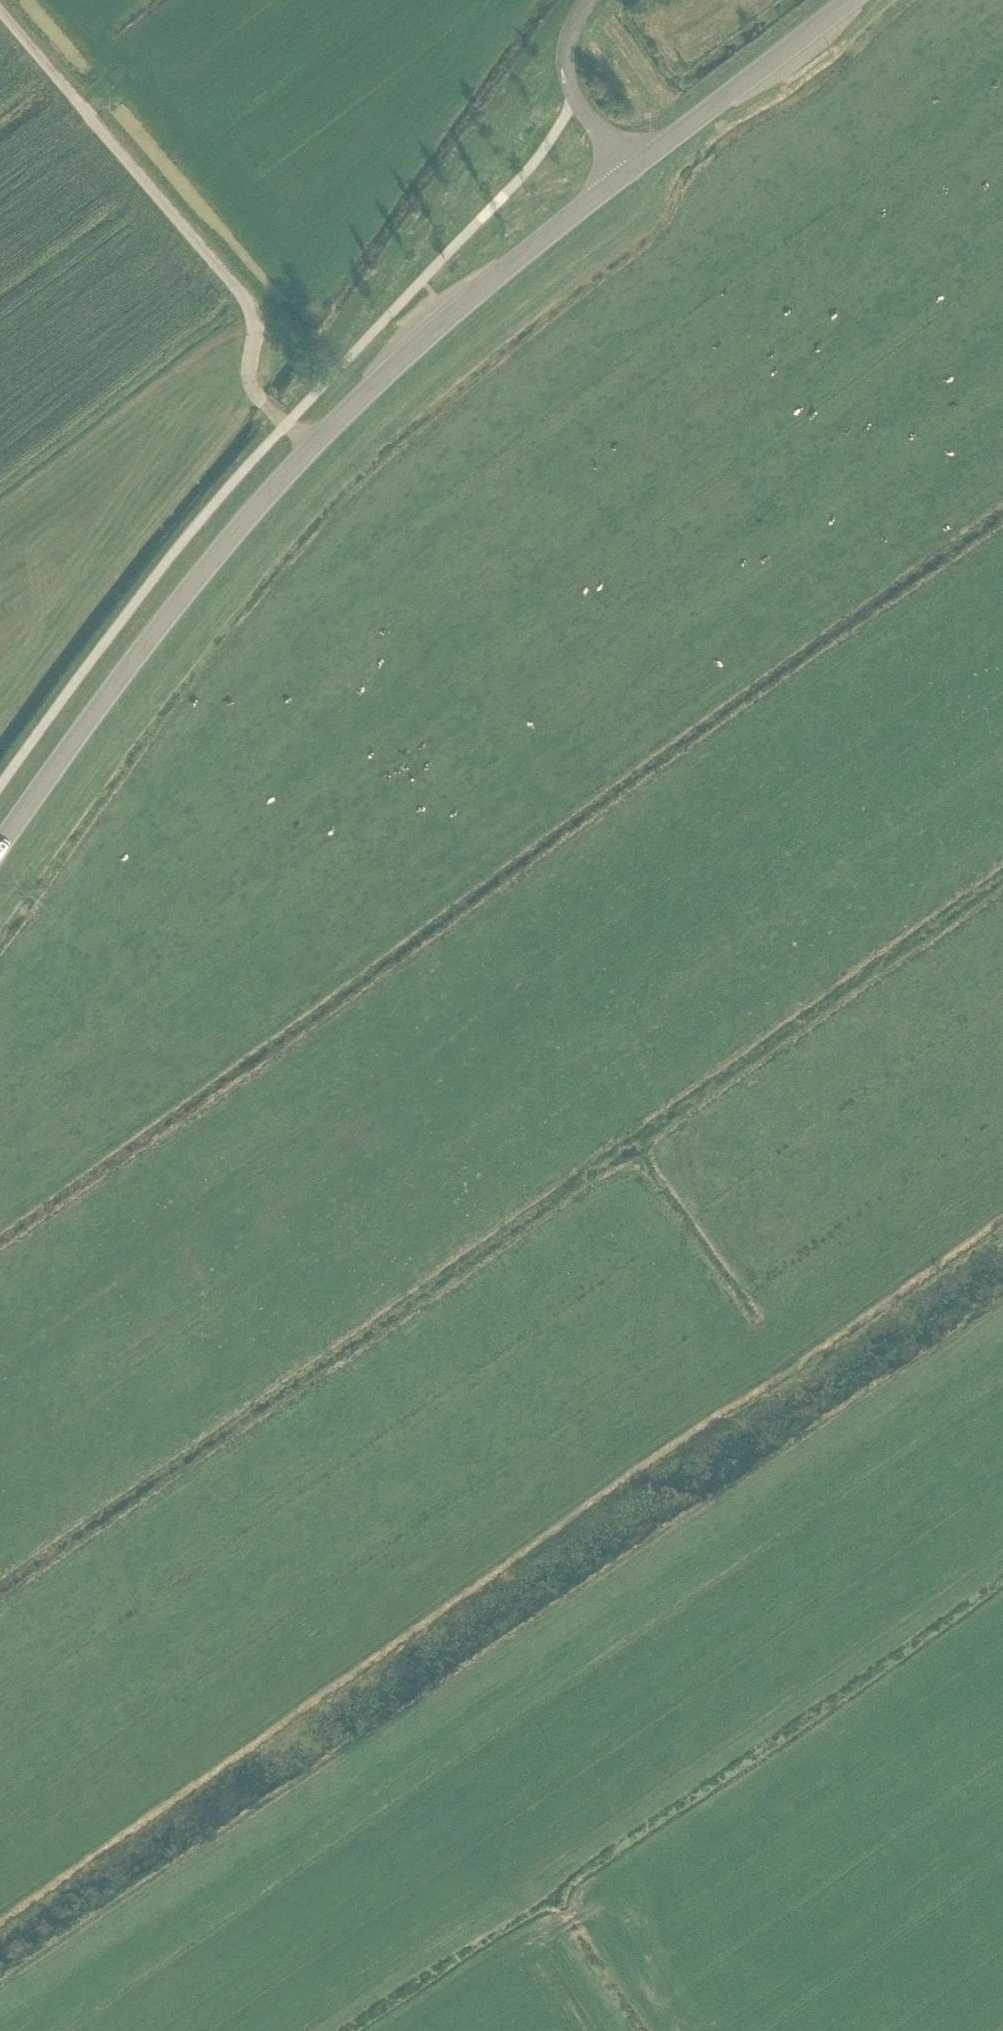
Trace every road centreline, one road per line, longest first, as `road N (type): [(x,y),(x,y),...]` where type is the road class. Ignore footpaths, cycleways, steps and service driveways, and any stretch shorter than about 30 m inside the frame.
road 1 (secondary): [(0,845),(175,605),(298,462),(456,311),(632,169)]
road 2 (secondary): [(632,169),(850,0)]
road 3 (unclassified): [(632,169),(574,100),(566,74),(569,31),(590,0)]

